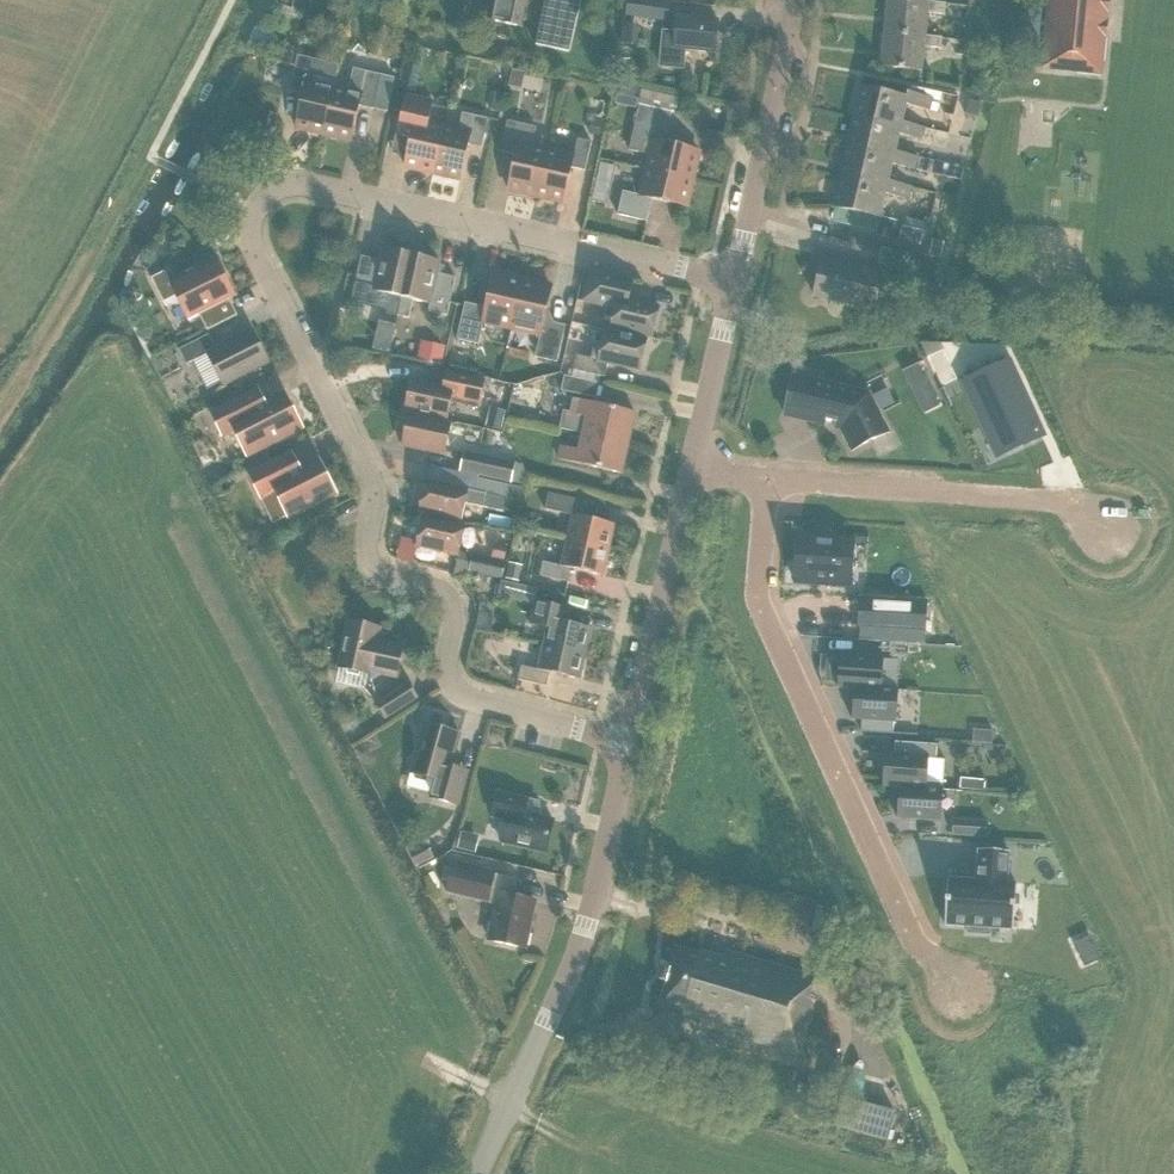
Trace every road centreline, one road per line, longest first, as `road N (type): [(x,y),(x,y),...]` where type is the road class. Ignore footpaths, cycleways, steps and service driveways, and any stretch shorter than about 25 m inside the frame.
road 1 (residential): [(734,283),(312,185),(265,194),(249,229),(372,480),(371,563),(450,603),(450,683),(463,696),(628,744)]
road 2 (residential): [(770,480),(757,576),(763,610),(912,932),(959,983)]
road 3 (tertiary): [(479,1173),(581,939),(628,744)]
road 4 (residential): [(770,480),(1065,500),(1104,525)]
road 5 (tertiary): [(734,283),(794,0)]
road 6 (tertiary): [(628,744),(692,469)]
road 7 (tertiary): [(692,469),(734,283)]

